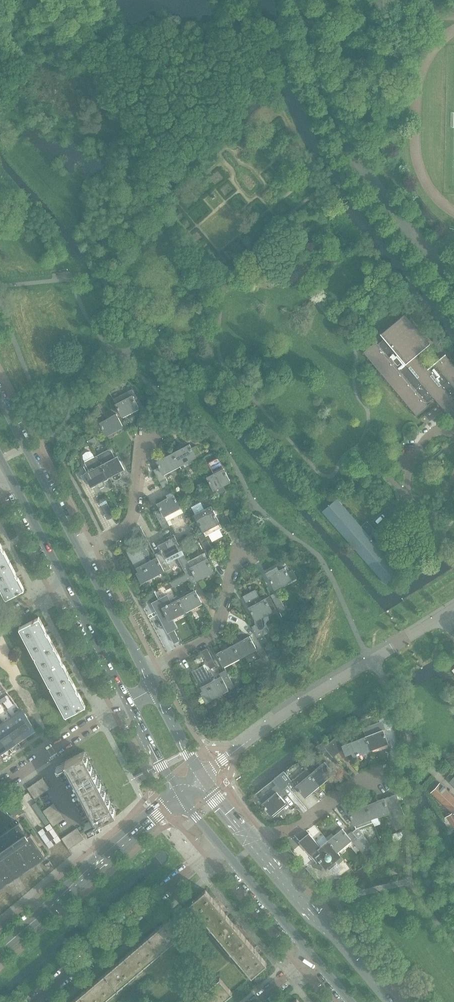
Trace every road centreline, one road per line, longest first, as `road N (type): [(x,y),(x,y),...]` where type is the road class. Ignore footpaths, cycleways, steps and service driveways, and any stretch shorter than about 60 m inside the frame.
road 1 (residential): [(35,1001),(220,850)]
road 2 (tertiary): [(177,795),(0,947)]
road 3 (secondary): [(389,1001),(255,842)]
road 4 (residential): [(202,777),(369,662)]
road 5 (secondary): [(81,553),(0,395)]
road 6 (residential): [(145,671),(218,627),(246,548)]
road 7 (residential): [(0,786),(127,702)]
road 8 (residential): [(81,553),(132,522),(149,439)]
road 9 (residential): [(255,842),(295,827),(378,769)]
road 10 (secondary): [(220,850),(309,955)]
road 11 (secondary): [(145,671),(81,553)]
road 12 (secondary): [(65,585),(127,702)]
road 13 (secondary): [(6,473),(65,585)]

